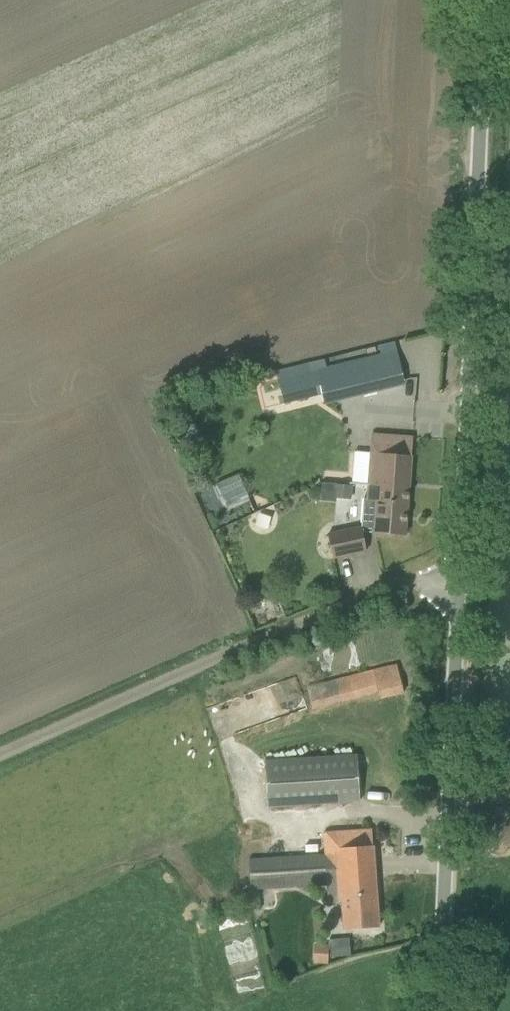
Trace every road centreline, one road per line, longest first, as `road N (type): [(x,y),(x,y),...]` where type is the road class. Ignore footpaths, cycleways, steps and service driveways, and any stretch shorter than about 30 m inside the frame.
road 1 (unclassified): [(421,1010),(476,0)]
road 2 (track): [(0,754),(442,566)]

